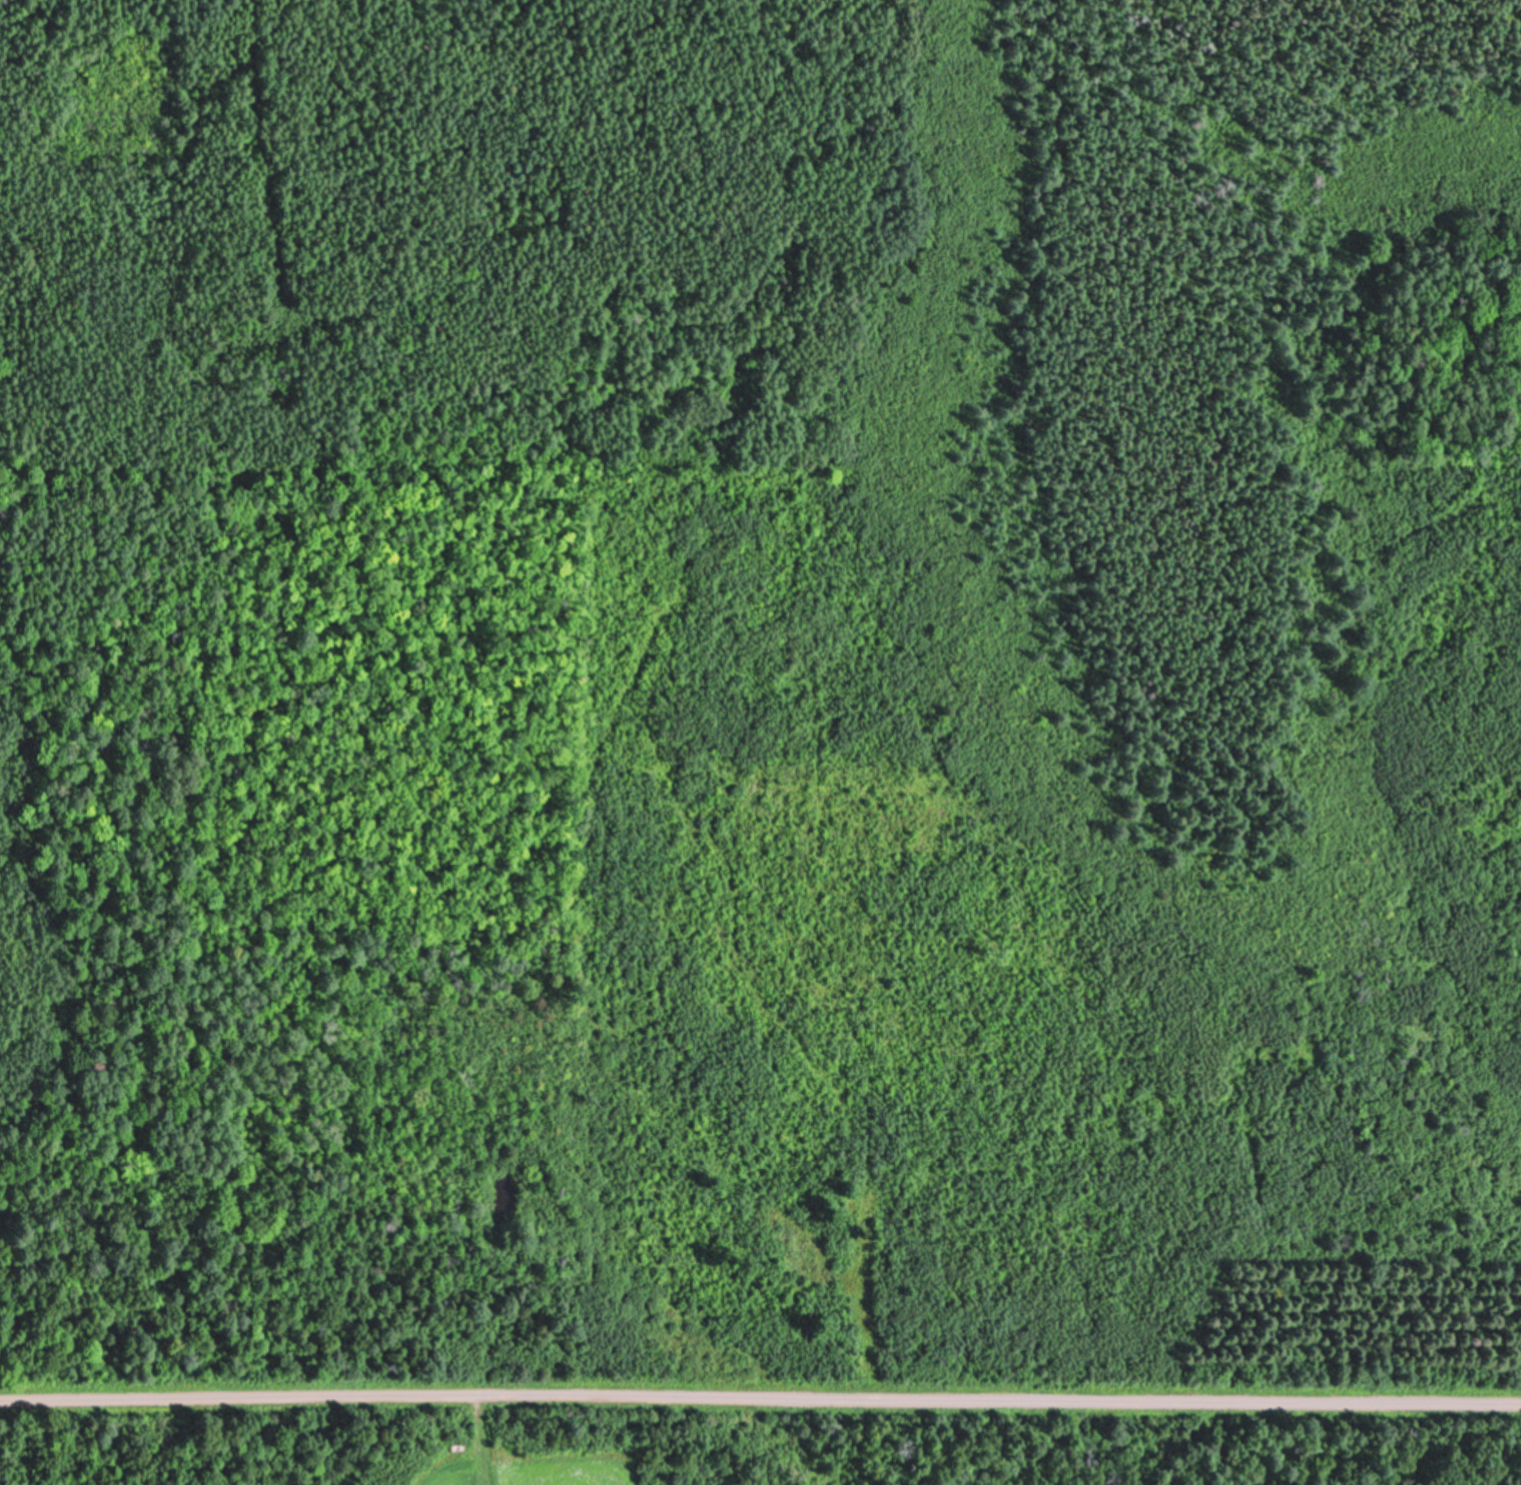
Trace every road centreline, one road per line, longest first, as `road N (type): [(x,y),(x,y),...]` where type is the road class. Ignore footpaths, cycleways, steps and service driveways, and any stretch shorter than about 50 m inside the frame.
road 1 (residential): [(1520,1392),(170,1386),(0,1392)]

